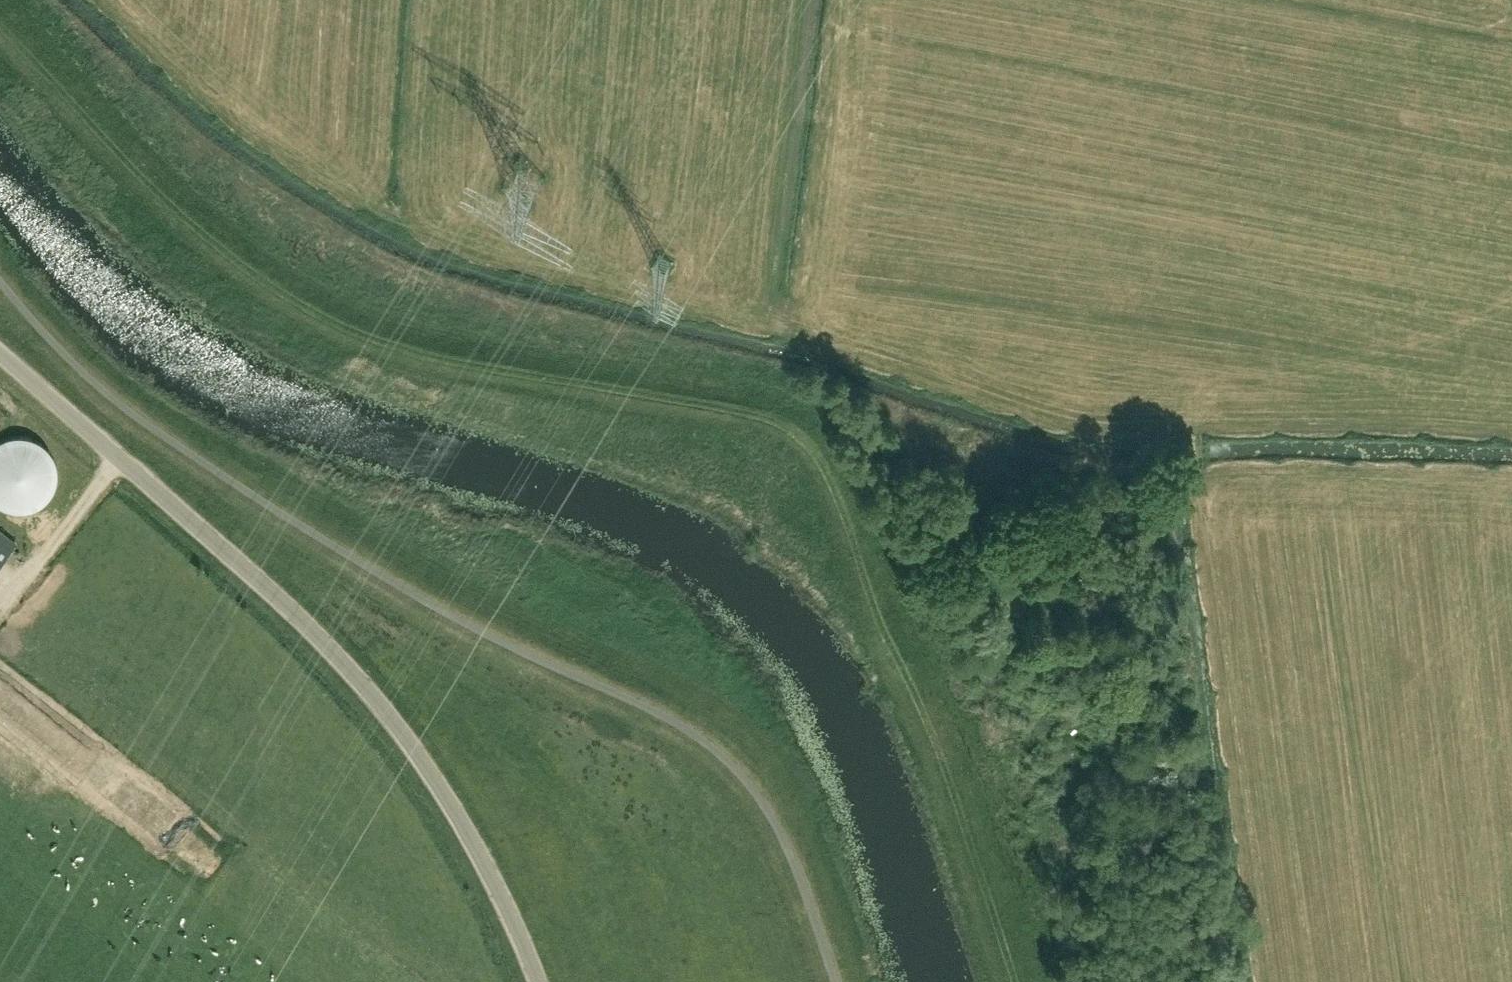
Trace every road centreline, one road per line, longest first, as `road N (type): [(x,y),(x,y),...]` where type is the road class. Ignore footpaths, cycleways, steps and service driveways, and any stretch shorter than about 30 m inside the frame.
road 1 (track): [(1013,981),(954,796),(822,462),(793,434),(742,414),(394,349),(308,310),(189,225),(0,29)]
road 2 (unclassified): [(539,981),(451,805),(378,699),(287,604),(0,351)]

